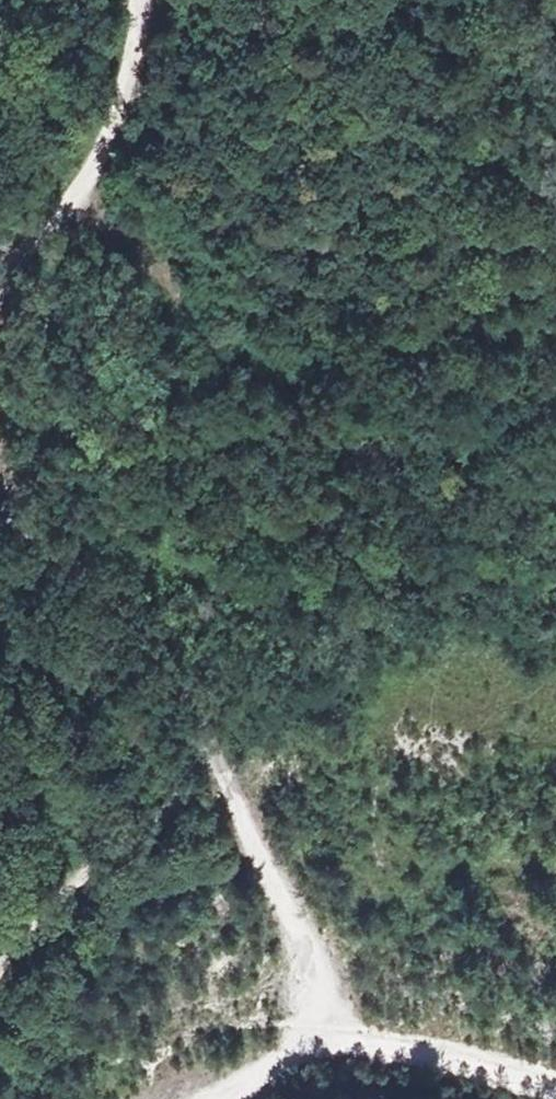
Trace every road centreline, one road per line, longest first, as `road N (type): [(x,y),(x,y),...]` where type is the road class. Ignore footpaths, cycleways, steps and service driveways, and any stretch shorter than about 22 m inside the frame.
road 1 (track): [(0,506),(25,544),(188,693),(300,937),(310,970),(299,1053),(234,1098)]
road 2 (track): [(141,0),(126,95),(74,189),(0,293)]
road 3 (track): [(74,189),(247,347),(324,373)]
road 4 (track): [(307,1004),(370,1043),(555,1084)]

